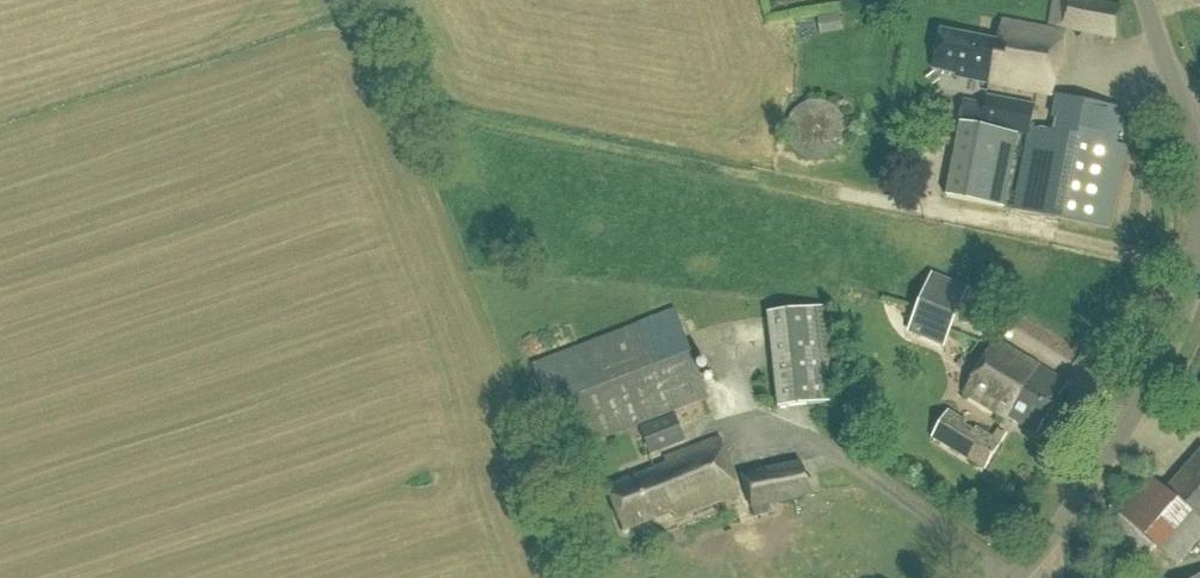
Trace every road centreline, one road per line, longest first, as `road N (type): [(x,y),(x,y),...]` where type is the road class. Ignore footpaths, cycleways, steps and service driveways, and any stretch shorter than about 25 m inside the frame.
road 1 (unclassified): [(1019,577),(1104,460),(1162,357),(1195,274),(1199,234)]

